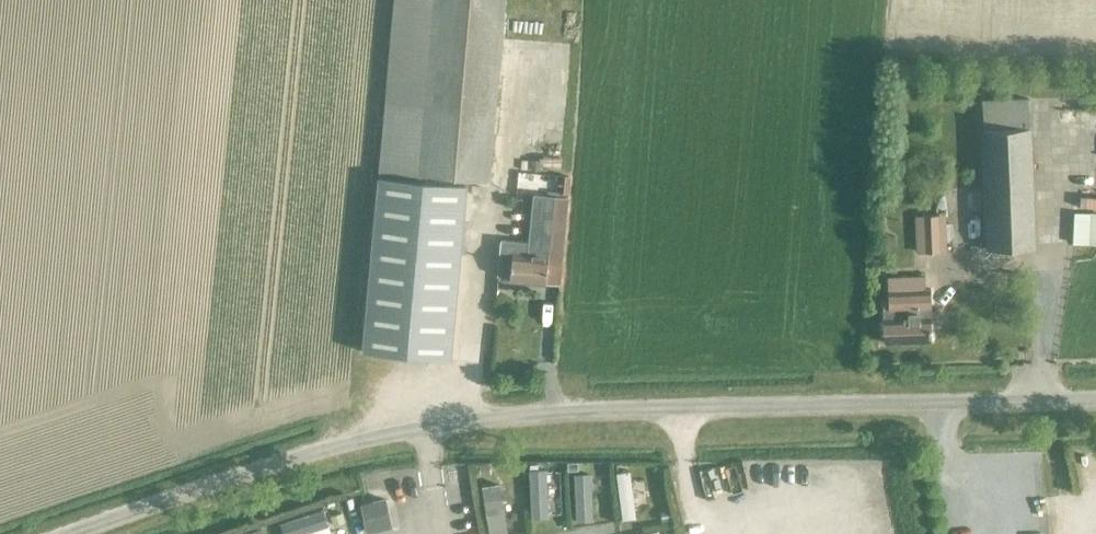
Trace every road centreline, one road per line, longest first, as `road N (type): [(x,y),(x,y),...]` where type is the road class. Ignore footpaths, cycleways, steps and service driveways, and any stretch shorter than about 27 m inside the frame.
road 1 (unclassified): [(86,533),(282,461),(425,426),(733,406),(1095,399)]

